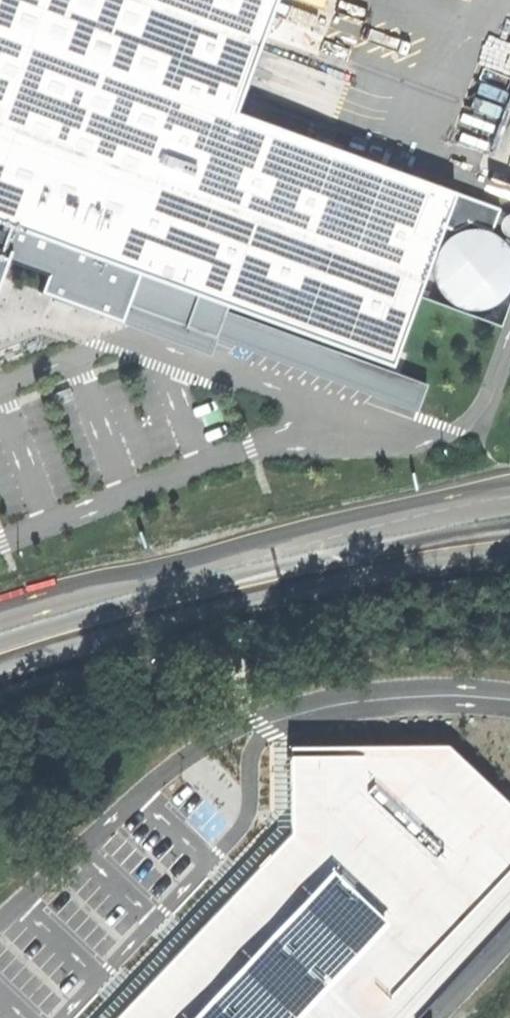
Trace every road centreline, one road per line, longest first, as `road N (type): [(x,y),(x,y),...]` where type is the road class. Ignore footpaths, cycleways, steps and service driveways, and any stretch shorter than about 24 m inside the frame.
road 1 (secondary): [(0,650),(134,608),(380,552)]
road 2 (secondary): [(509,508),(462,517),(380,552)]
road 3 (secondary): [(380,552),(509,547)]

